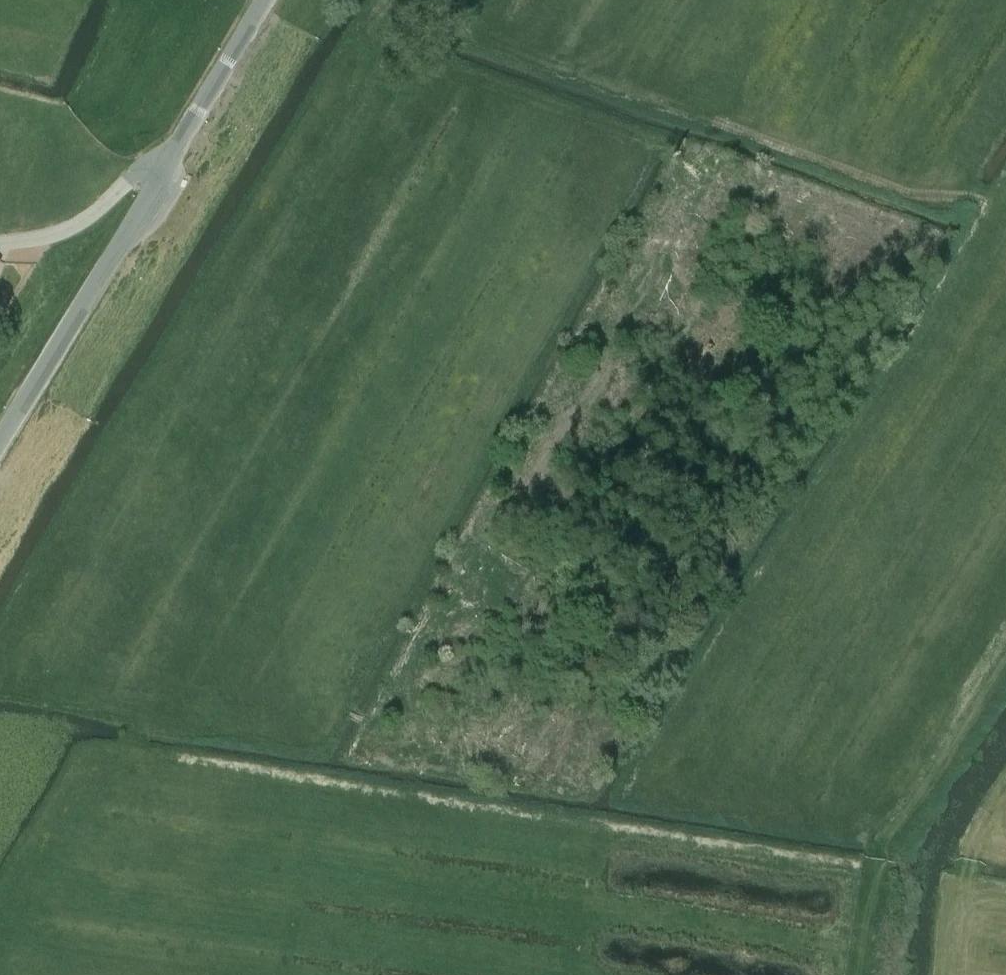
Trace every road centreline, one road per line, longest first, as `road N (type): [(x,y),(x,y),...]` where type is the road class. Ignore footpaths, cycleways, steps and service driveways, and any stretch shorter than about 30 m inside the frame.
road 1 (unclassified): [(0,438),(263,0)]

